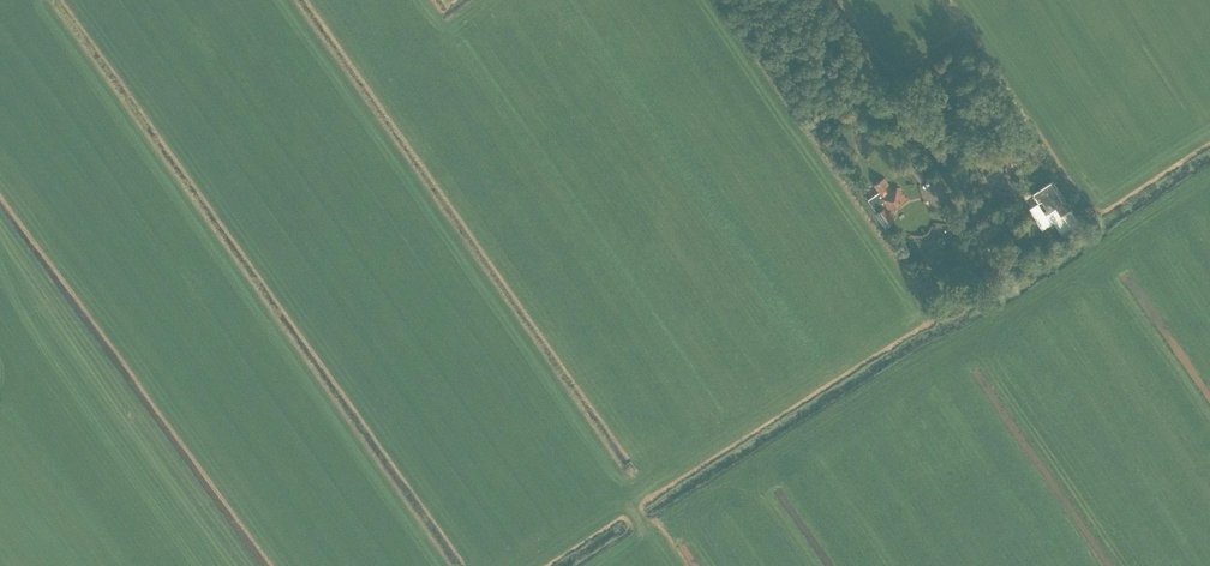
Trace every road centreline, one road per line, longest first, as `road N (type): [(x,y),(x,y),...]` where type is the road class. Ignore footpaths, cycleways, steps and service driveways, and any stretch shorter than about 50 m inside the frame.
road 1 (track): [(974,227),(824,0)]

